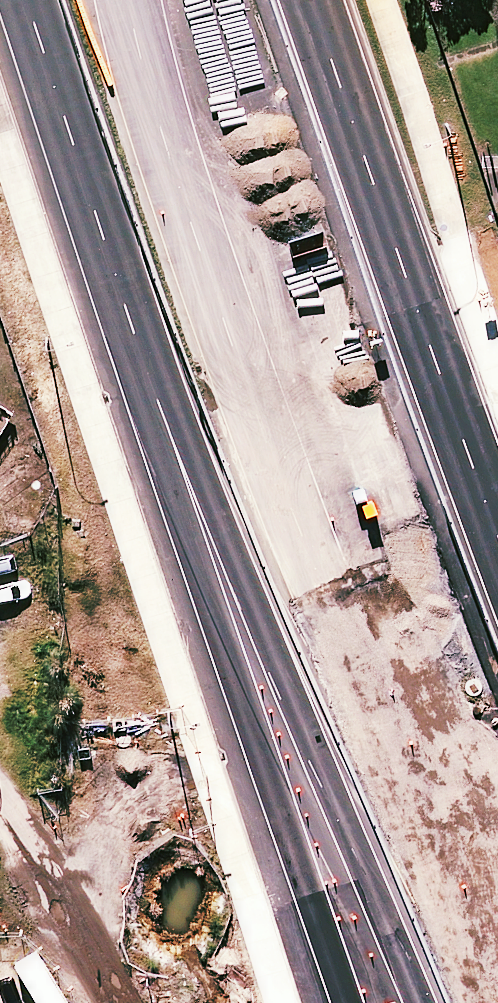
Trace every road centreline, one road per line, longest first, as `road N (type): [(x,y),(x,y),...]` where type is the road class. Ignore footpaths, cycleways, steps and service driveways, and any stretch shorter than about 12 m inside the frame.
road 1 (motorway): [(438,1002),(116,0)]
road 2 (primary): [(346,1002),(27,0)]
road 3 (motorway): [(200,0),(341,445),(497,900)]
road 4 (primary): [(329,0),(497,493)]

